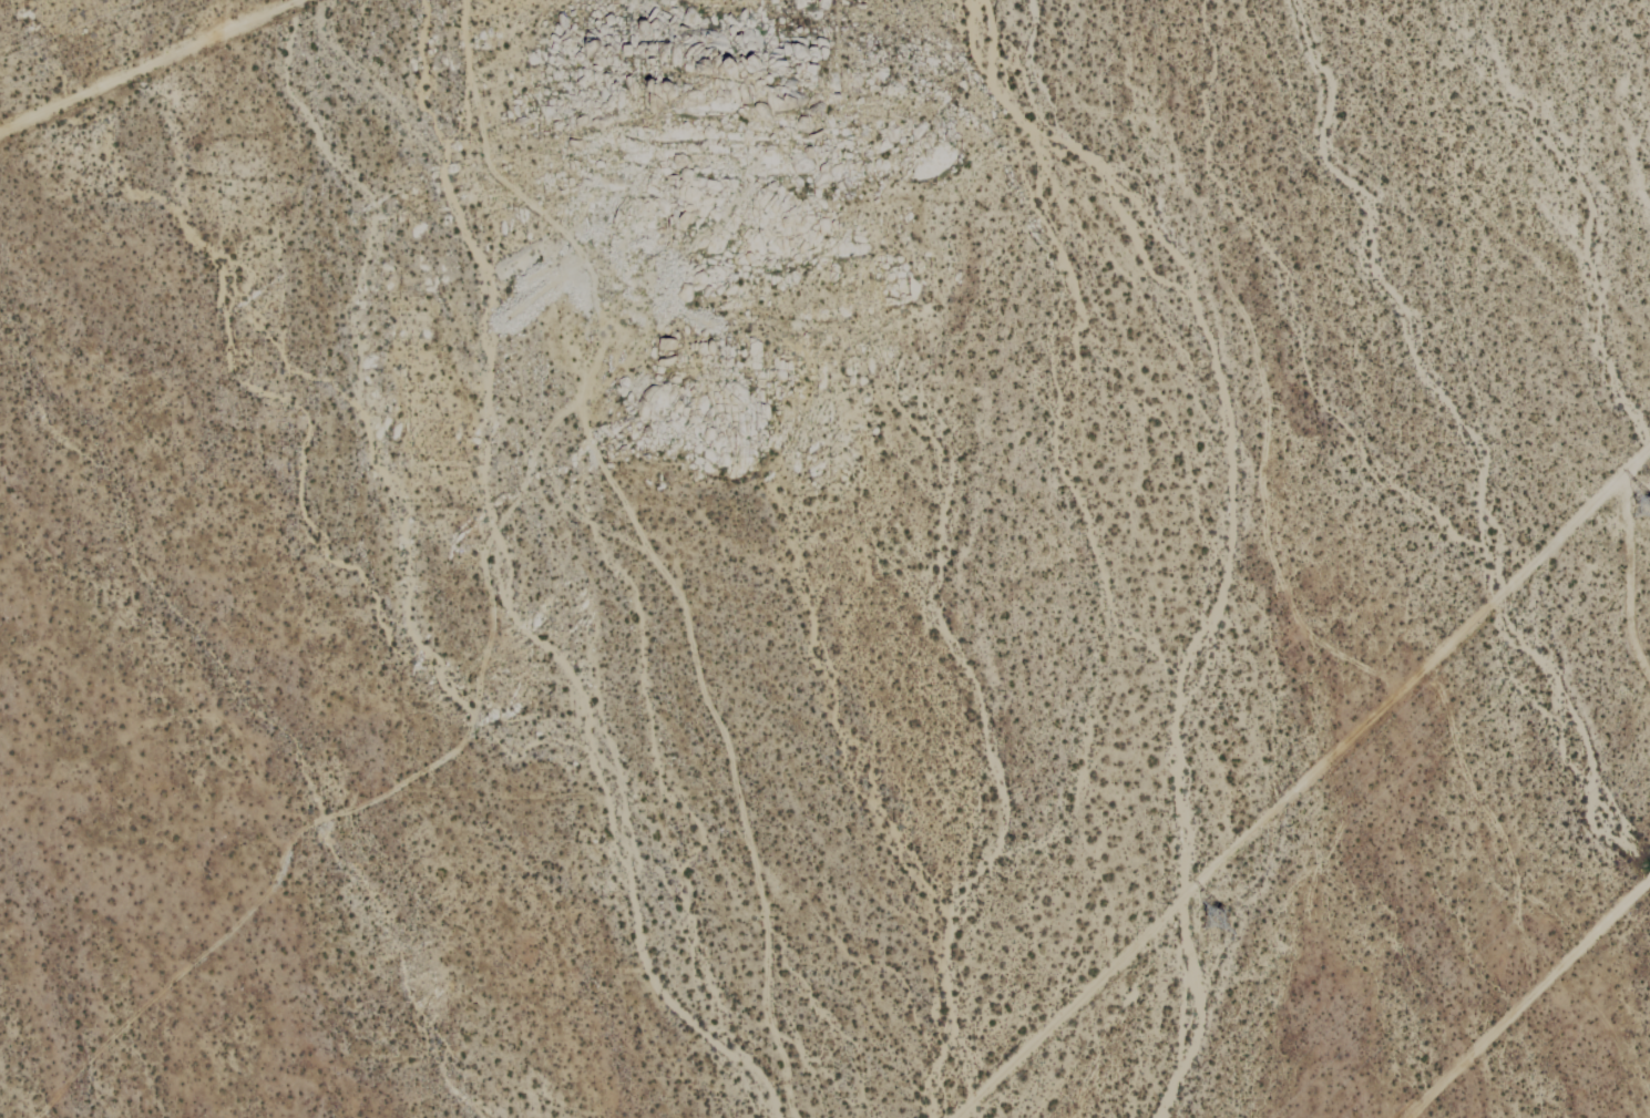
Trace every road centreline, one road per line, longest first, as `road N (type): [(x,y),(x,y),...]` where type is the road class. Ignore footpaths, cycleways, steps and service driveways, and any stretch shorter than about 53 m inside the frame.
road 1 (track): [(1394,1117),(1649,875)]
road 2 (track): [(302,0),(0,131)]

